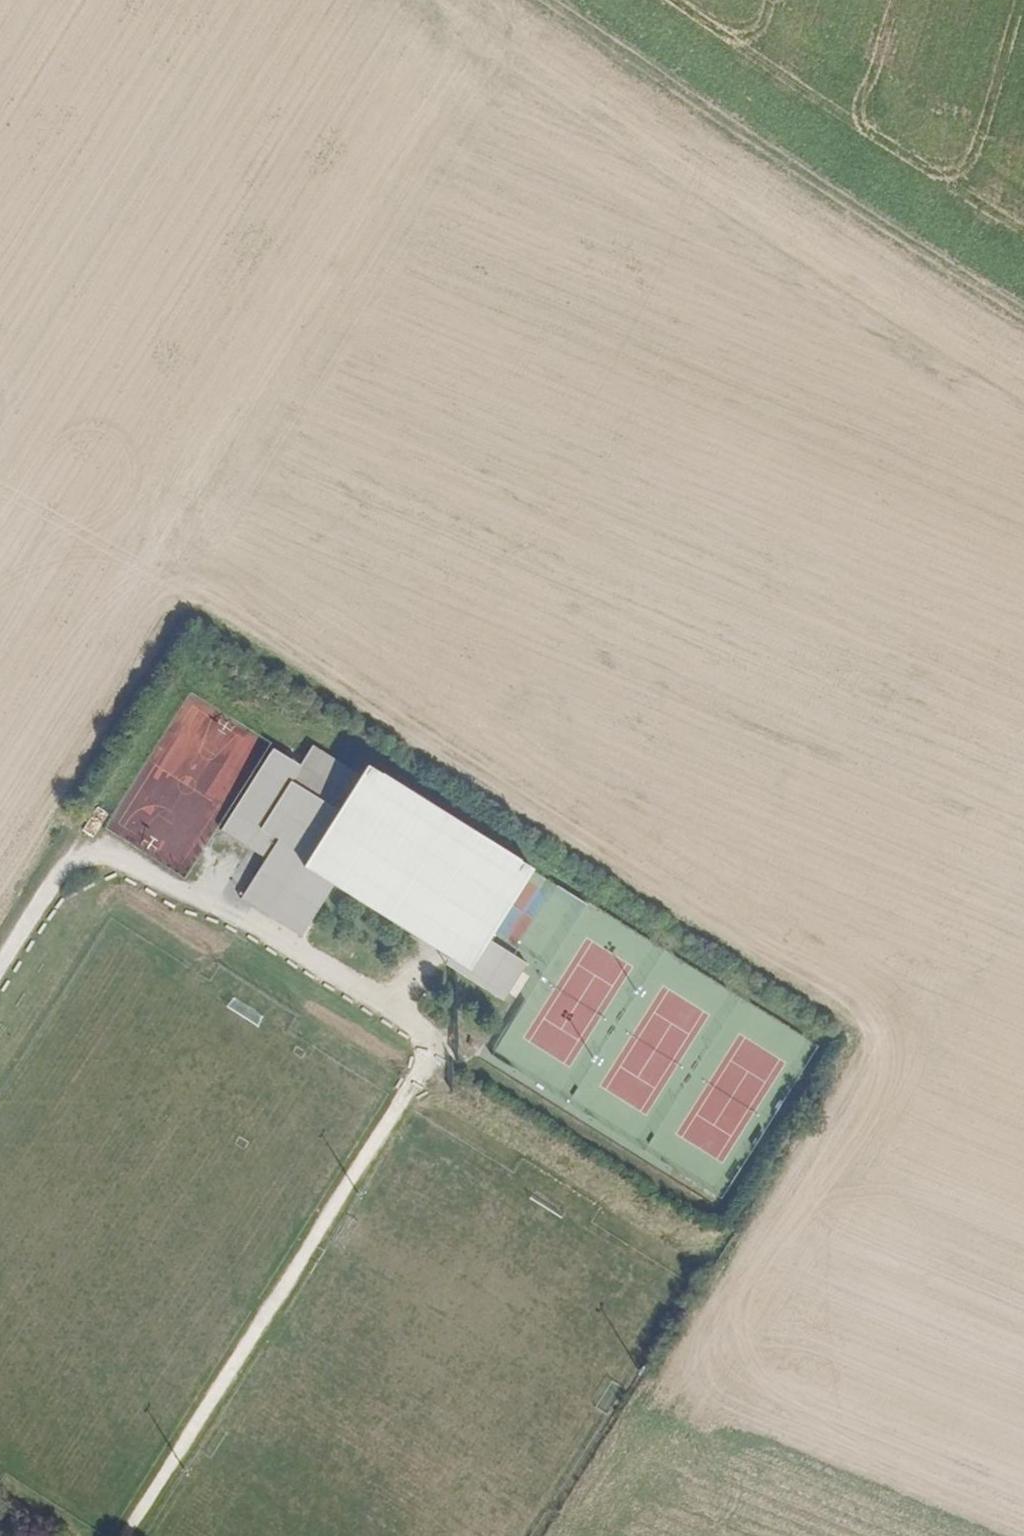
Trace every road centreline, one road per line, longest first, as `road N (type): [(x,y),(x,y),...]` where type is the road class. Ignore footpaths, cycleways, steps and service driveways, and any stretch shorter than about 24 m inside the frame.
road 1 (track): [(551,0),(1023,305)]

